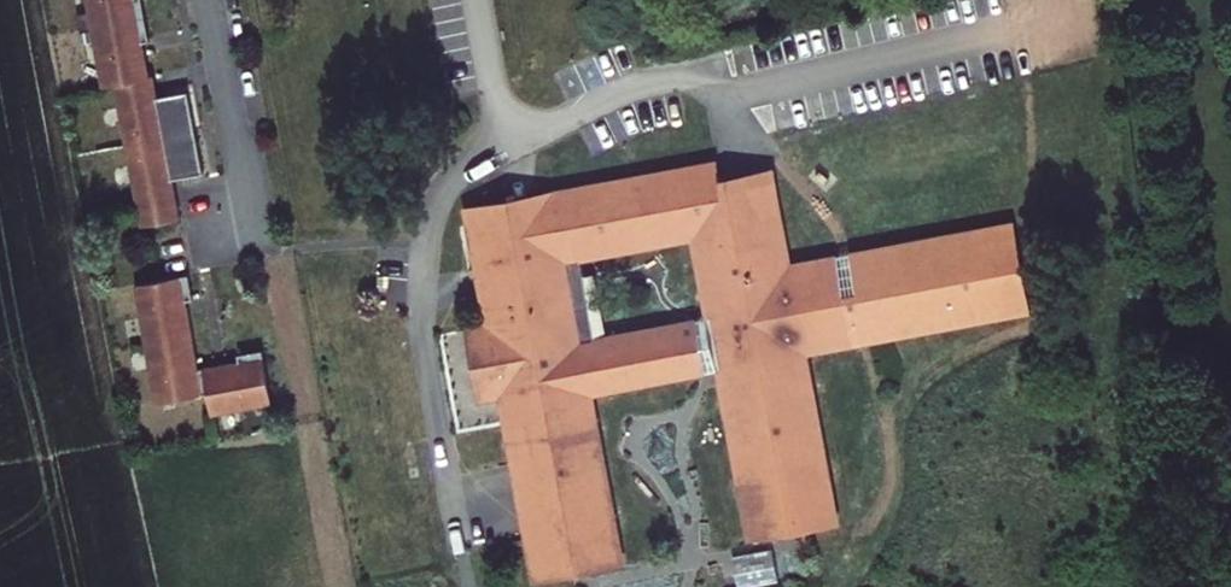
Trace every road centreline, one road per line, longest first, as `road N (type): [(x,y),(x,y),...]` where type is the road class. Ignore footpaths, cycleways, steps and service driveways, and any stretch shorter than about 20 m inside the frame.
road 1 (residential): [(210,0),(256,251)]

